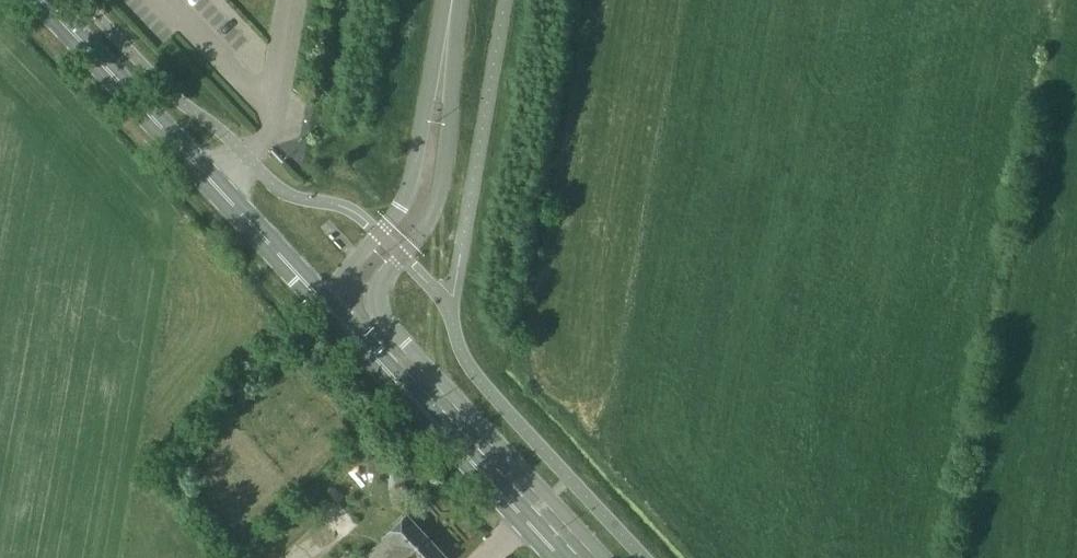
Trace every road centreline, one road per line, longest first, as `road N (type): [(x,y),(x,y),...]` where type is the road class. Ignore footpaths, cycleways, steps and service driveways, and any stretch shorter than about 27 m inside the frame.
road 1 (primary): [(557,557),(36,0)]

